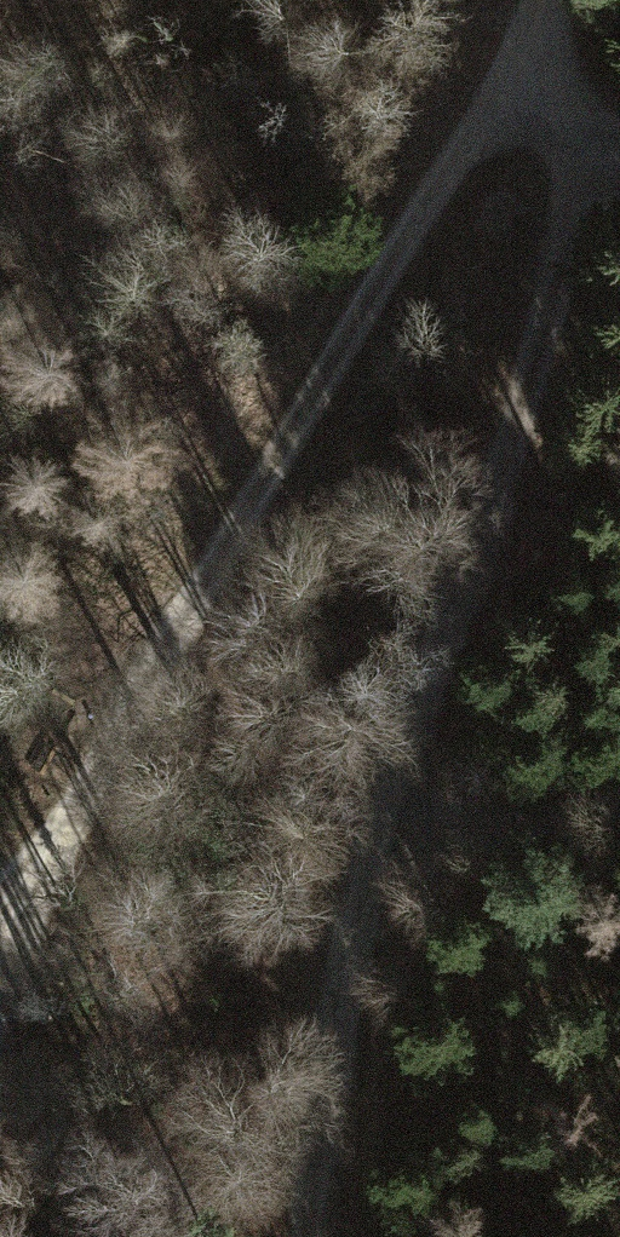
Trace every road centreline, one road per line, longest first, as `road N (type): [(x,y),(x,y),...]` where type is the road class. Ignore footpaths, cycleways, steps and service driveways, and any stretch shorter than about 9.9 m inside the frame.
road 1 (track): [(511,96),(394,255),(53,832)]
road 2 (track): [(360,853),(579,170)]
road 3 (track): [(360,853),(305,1147),(301,1236)]
road 4 (track): [(619,787),(360,853)]
road 5 (track): [(53,832),(0,996)]

